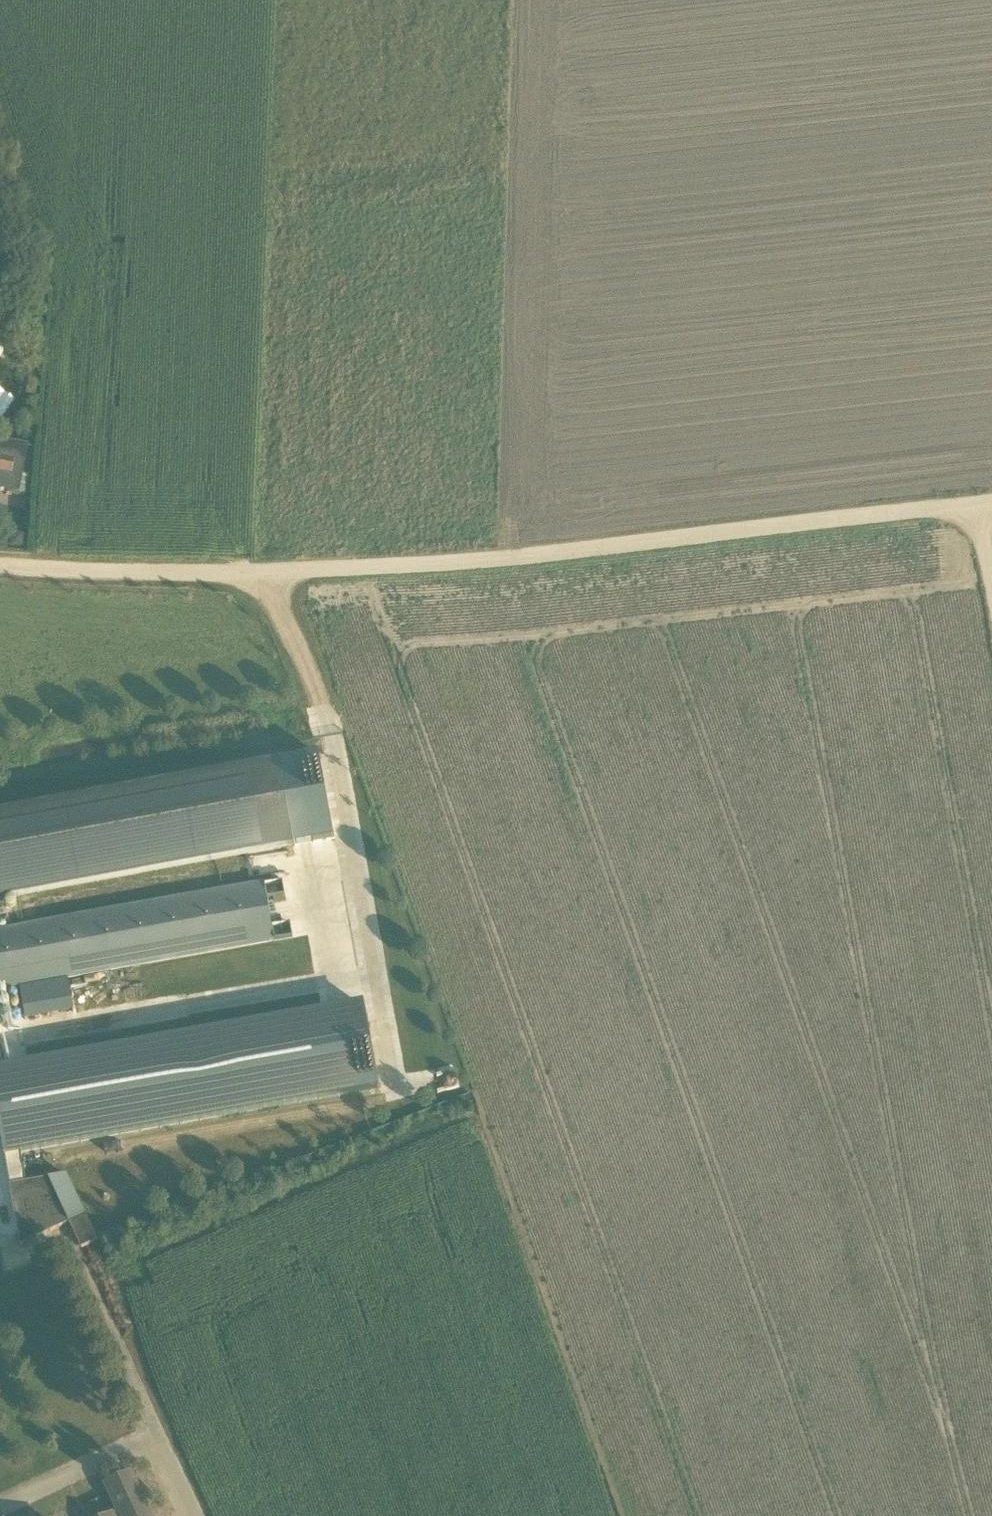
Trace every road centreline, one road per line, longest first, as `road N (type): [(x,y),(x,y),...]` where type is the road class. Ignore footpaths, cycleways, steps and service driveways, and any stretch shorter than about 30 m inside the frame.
road 1 (track): [(972,509),(478,563),(247,576),(15,563)]

